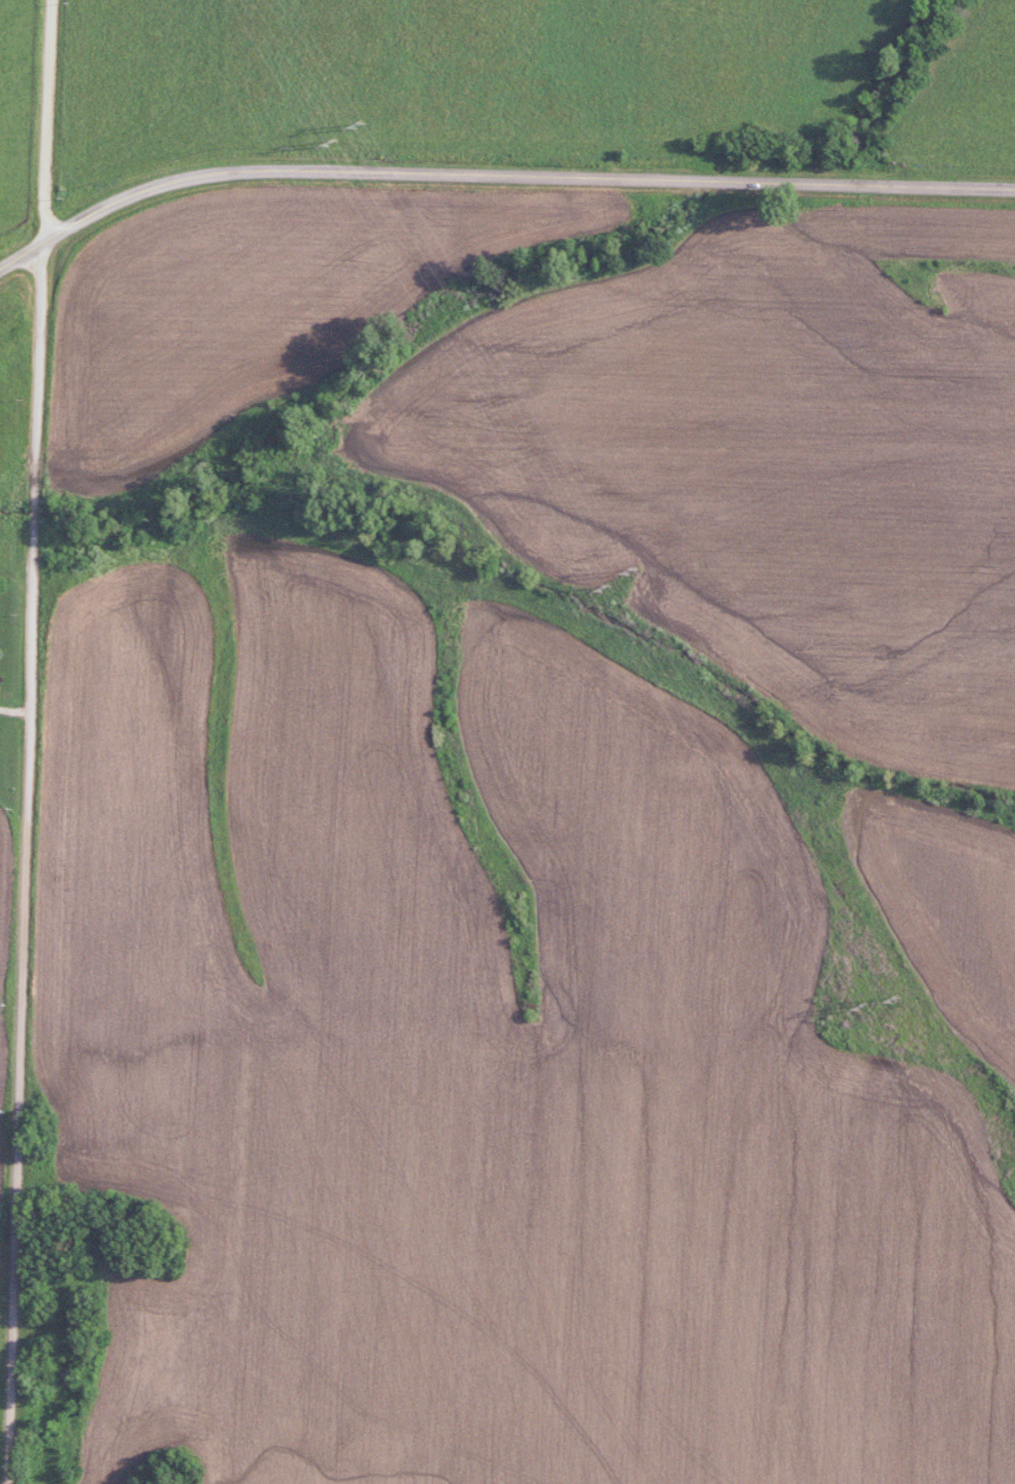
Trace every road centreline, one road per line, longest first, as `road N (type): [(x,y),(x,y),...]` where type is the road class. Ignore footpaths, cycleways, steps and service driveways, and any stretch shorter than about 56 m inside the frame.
road 1 (residential): [(7,1483),(41,242)]
road 2 (tertiary): [(1014,188),(239,171),(145,188),(0,267)]
road 3 (residential): [(51,0),(41,242)]

